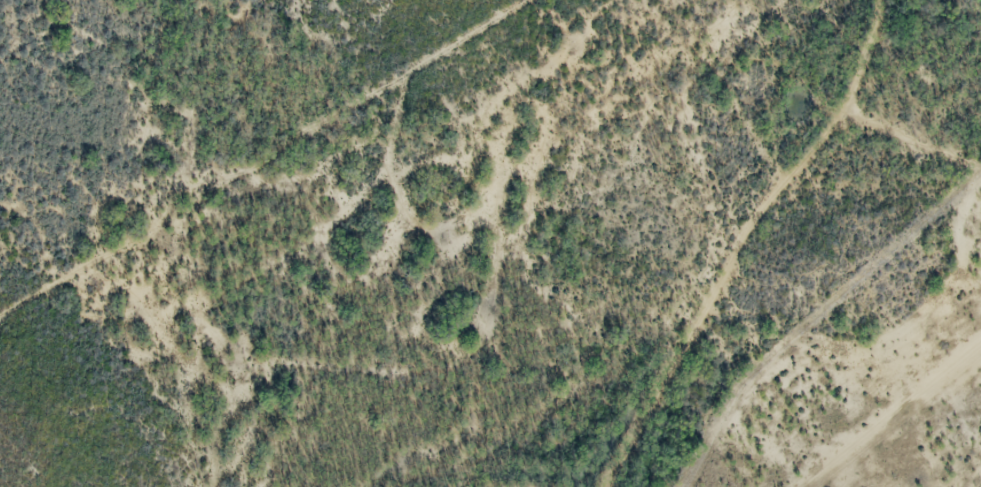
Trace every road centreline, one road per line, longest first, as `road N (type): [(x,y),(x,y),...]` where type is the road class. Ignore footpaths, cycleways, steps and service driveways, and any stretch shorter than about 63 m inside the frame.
road 1 (residential): [(876,0),(849,109),(742,231),(603,486)]

